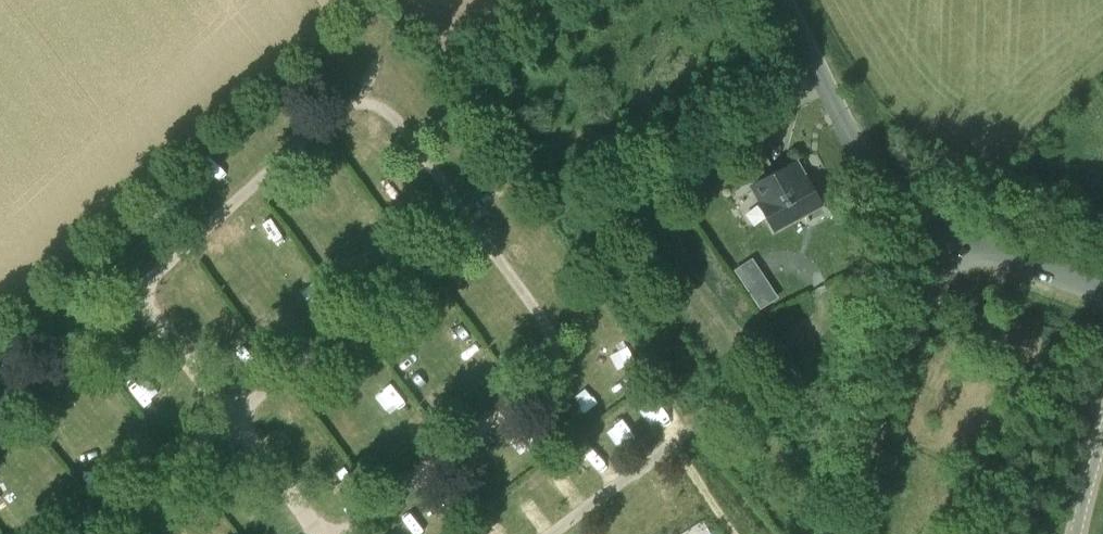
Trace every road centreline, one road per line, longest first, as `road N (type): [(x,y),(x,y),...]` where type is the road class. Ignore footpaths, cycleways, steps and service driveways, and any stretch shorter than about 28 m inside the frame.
road 1 (unclassified): [(1102,297),(965,243),(894,191),(832,107),(778,0)]

